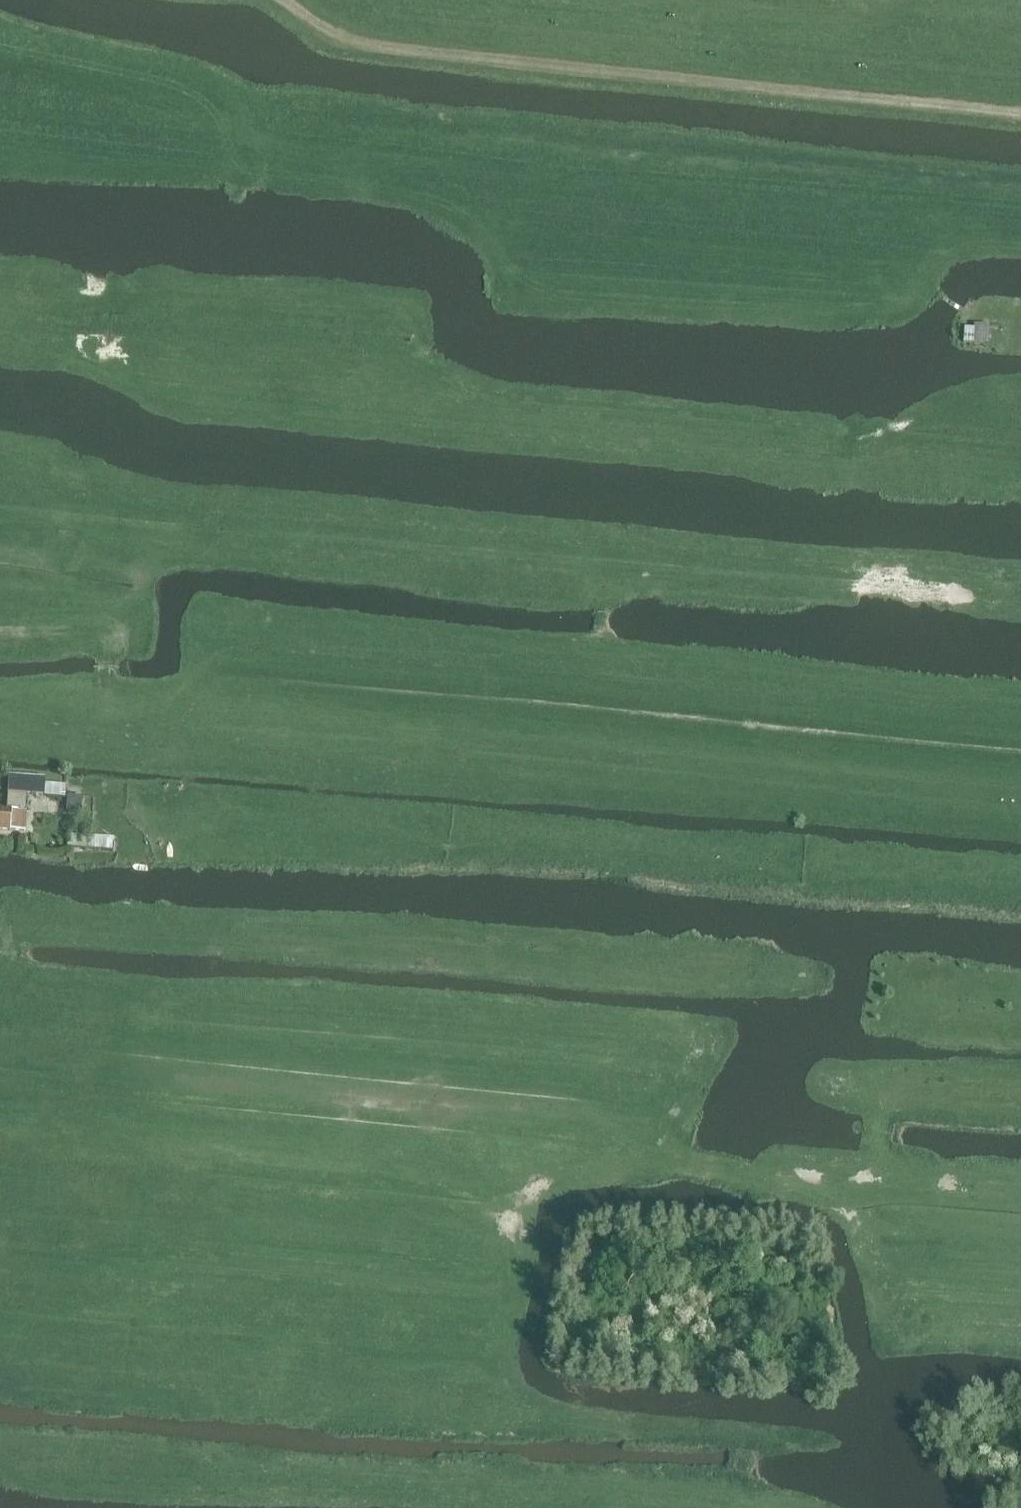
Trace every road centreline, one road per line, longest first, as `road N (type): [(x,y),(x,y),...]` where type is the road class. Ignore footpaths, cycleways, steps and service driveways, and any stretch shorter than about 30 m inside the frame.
road 1 (track): [(282,0),(353,43),(1020,114)]

